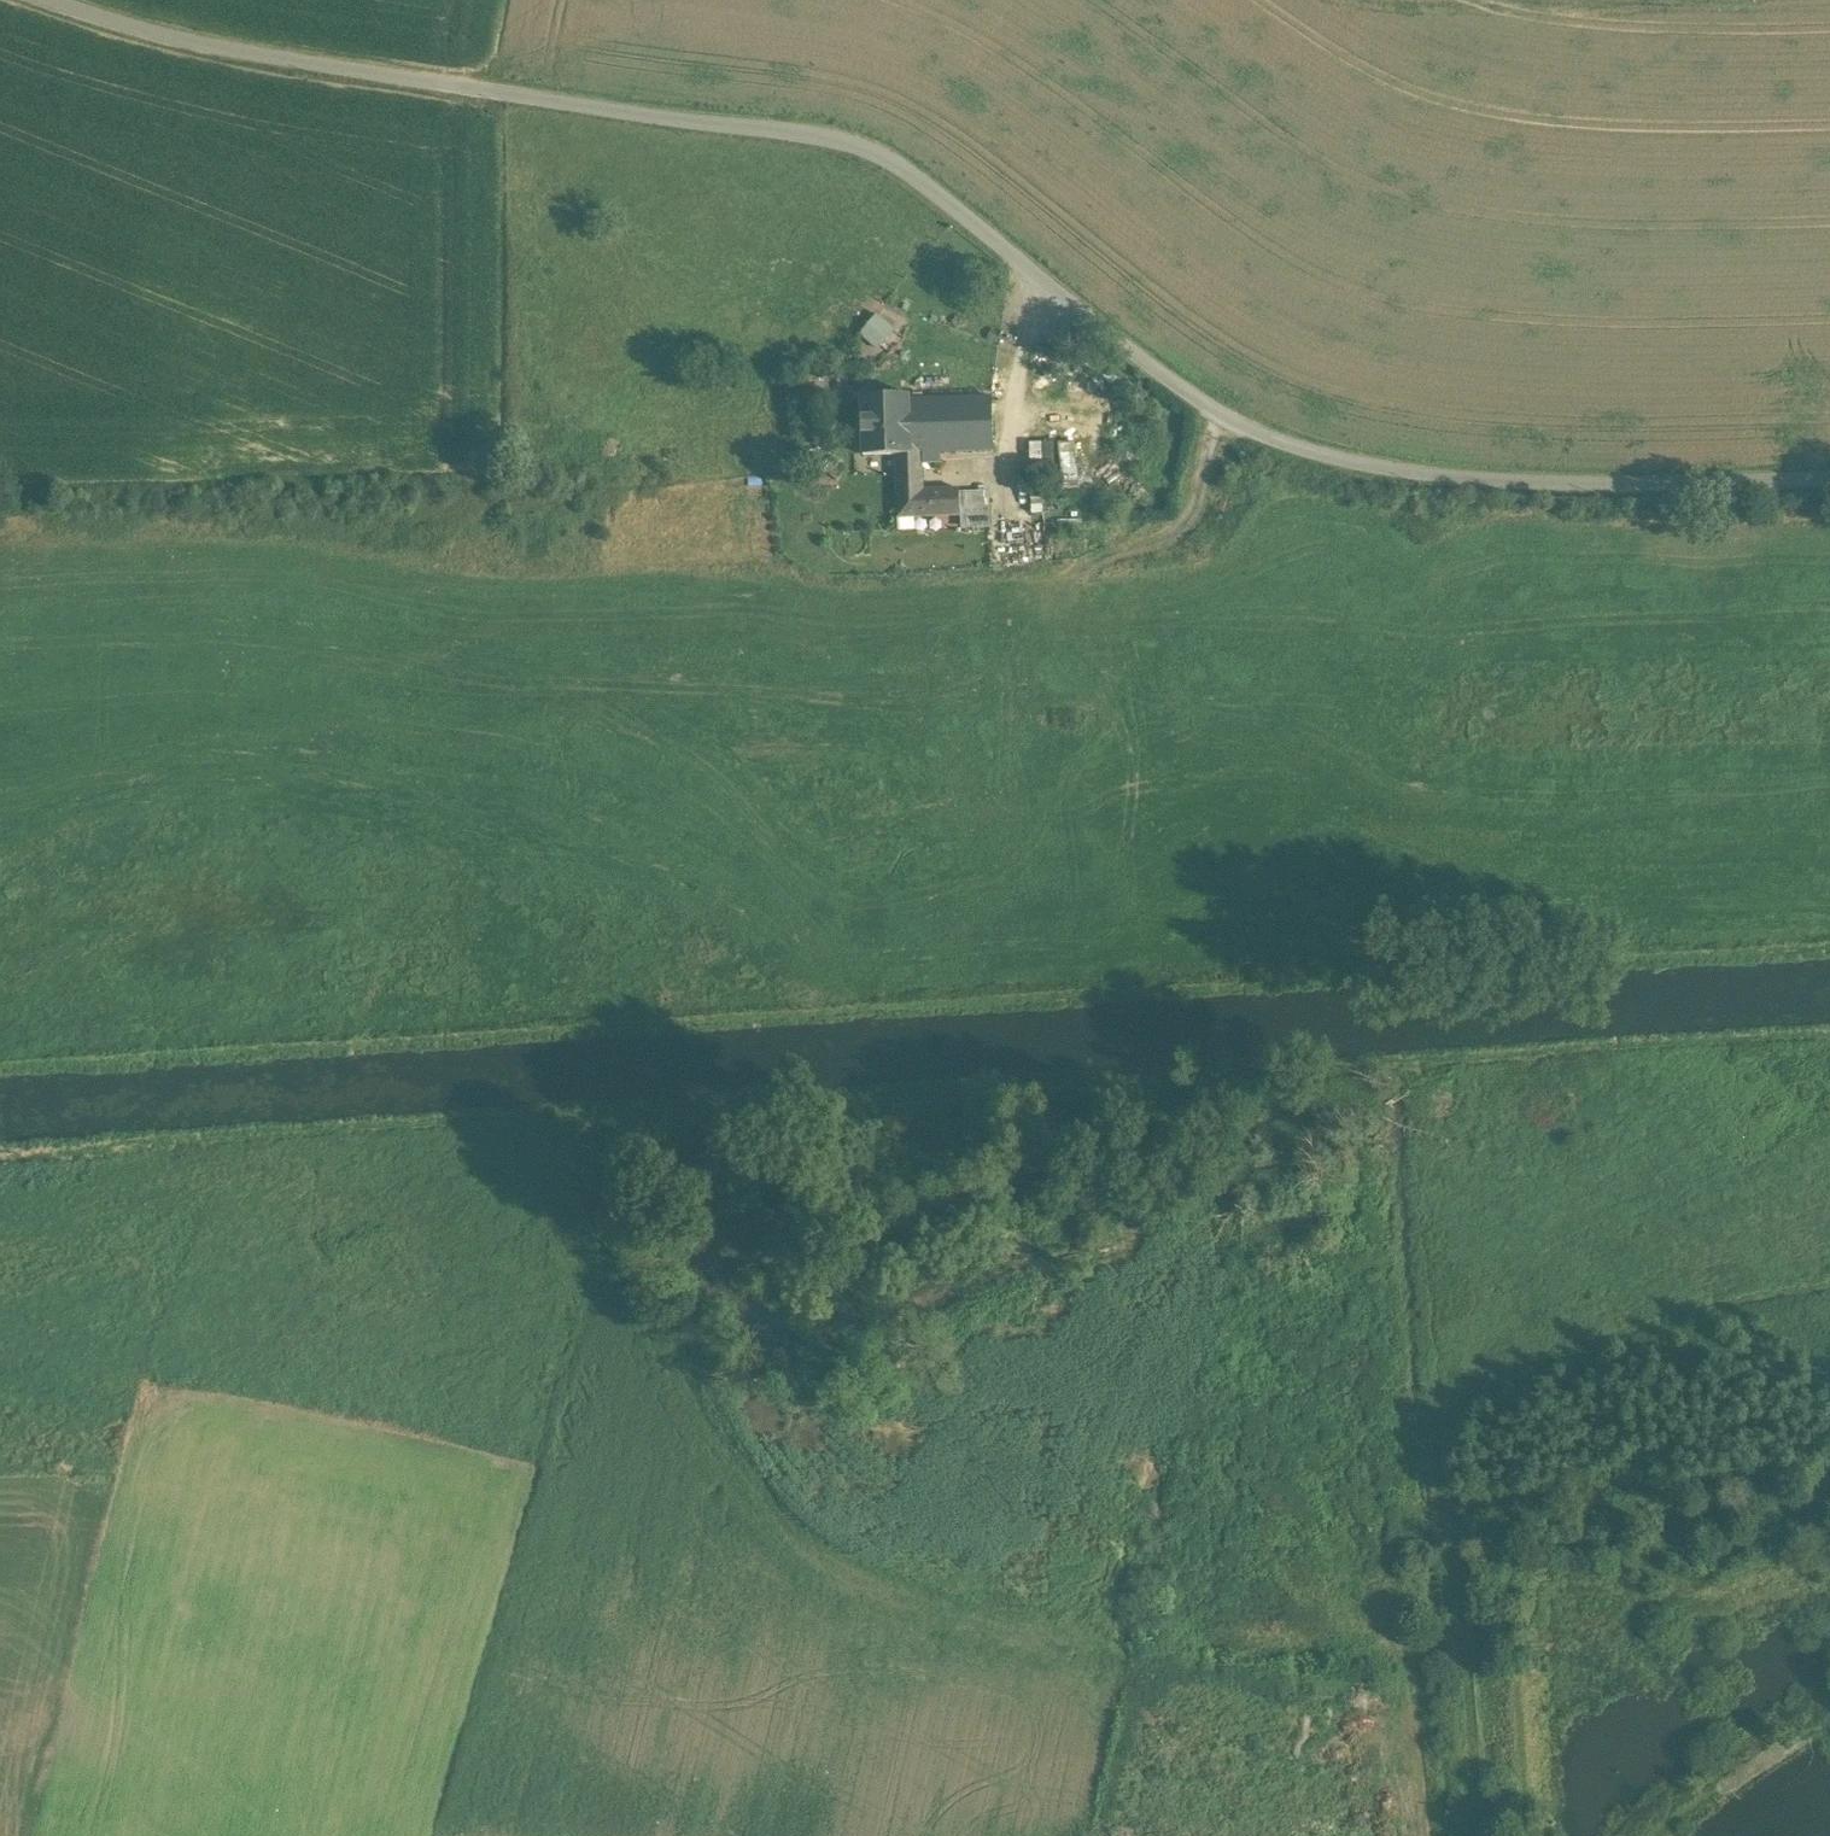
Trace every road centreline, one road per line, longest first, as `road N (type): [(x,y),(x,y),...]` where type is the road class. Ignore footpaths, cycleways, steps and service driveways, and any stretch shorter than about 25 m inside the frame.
road 1 (unclassified): [(51,0),(211,46),(570,109),(827,135),(884,158),(959,210),(1187,395),(1238,422),(1361,463),(1584,486),(1829,477)]
road 2 (track): [(1392,1640),(1412,1698),(1427,1835)]

